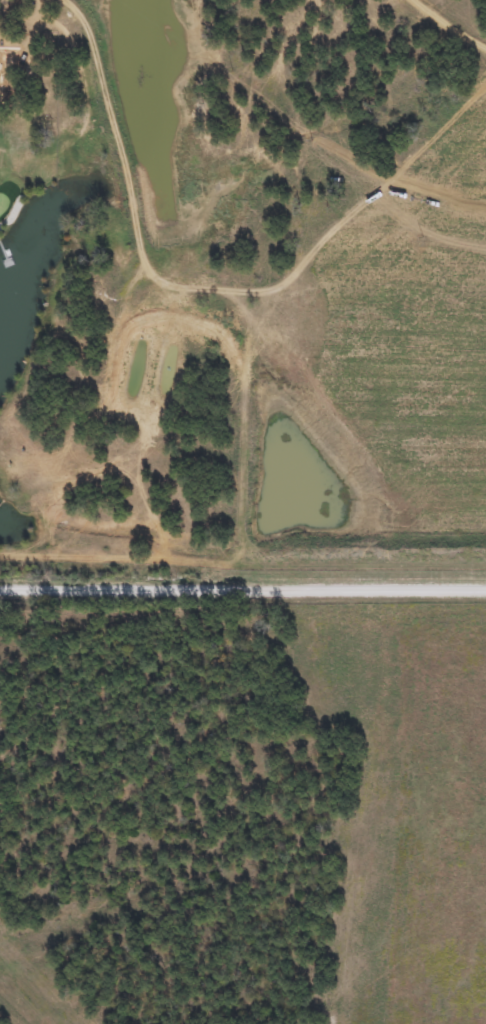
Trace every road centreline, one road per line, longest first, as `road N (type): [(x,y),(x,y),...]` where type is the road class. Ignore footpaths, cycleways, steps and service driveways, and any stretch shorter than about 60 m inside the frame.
road 1 (residential): [(485,611),(0,614)]

